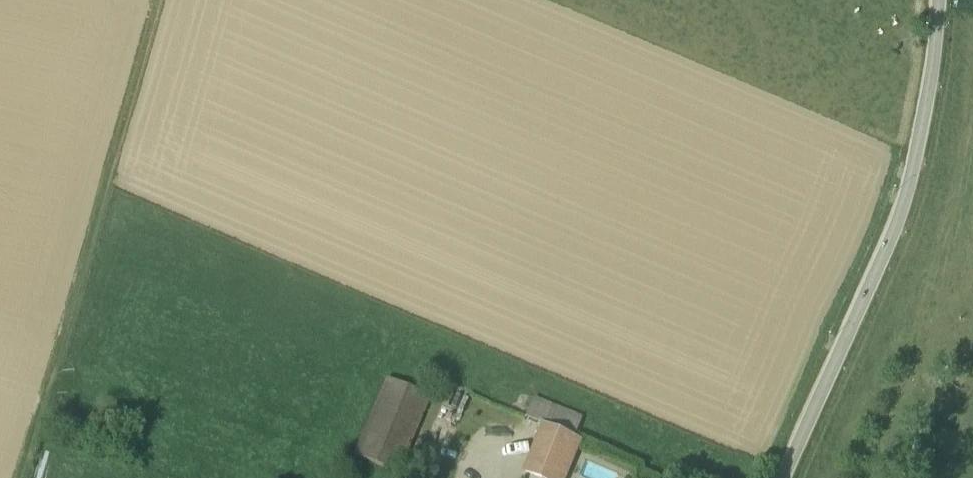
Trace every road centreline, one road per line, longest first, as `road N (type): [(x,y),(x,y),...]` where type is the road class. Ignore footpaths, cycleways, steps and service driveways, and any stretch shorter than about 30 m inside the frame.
road 1 (unclassified): [(785,477),(898,226),(935,0)]
road 2 (track): [(157,0),(15,477)]

